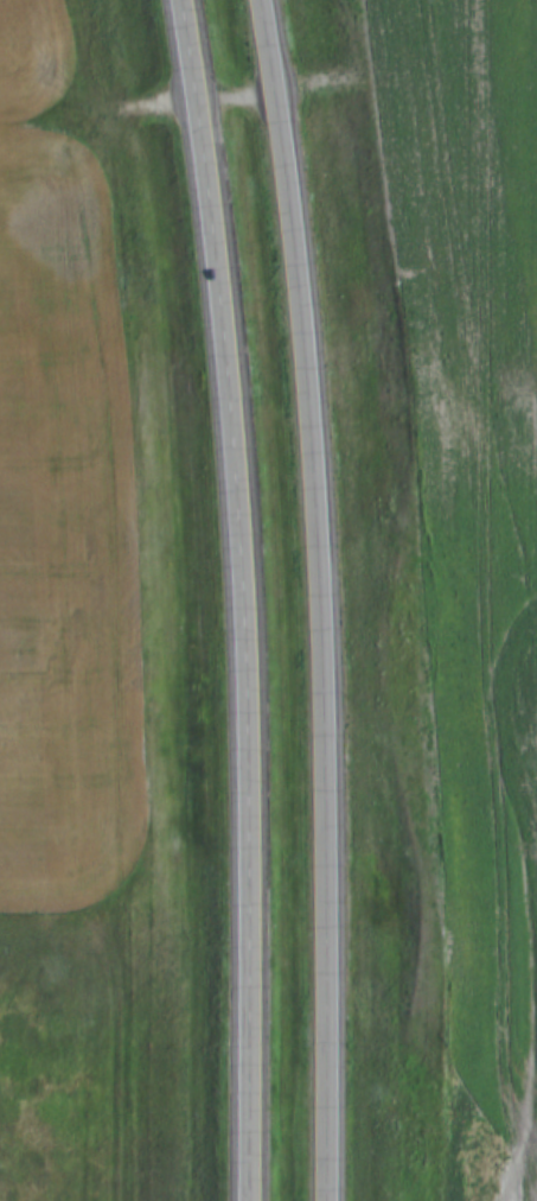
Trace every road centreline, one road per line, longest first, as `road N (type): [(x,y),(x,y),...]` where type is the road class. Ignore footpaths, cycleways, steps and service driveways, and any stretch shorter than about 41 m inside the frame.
road 1 (trunk): [(324,1200),(324,684),(309,408),(258,0)]
road 2 (trunk): [(184,0),(229,390),(249,1200)]

